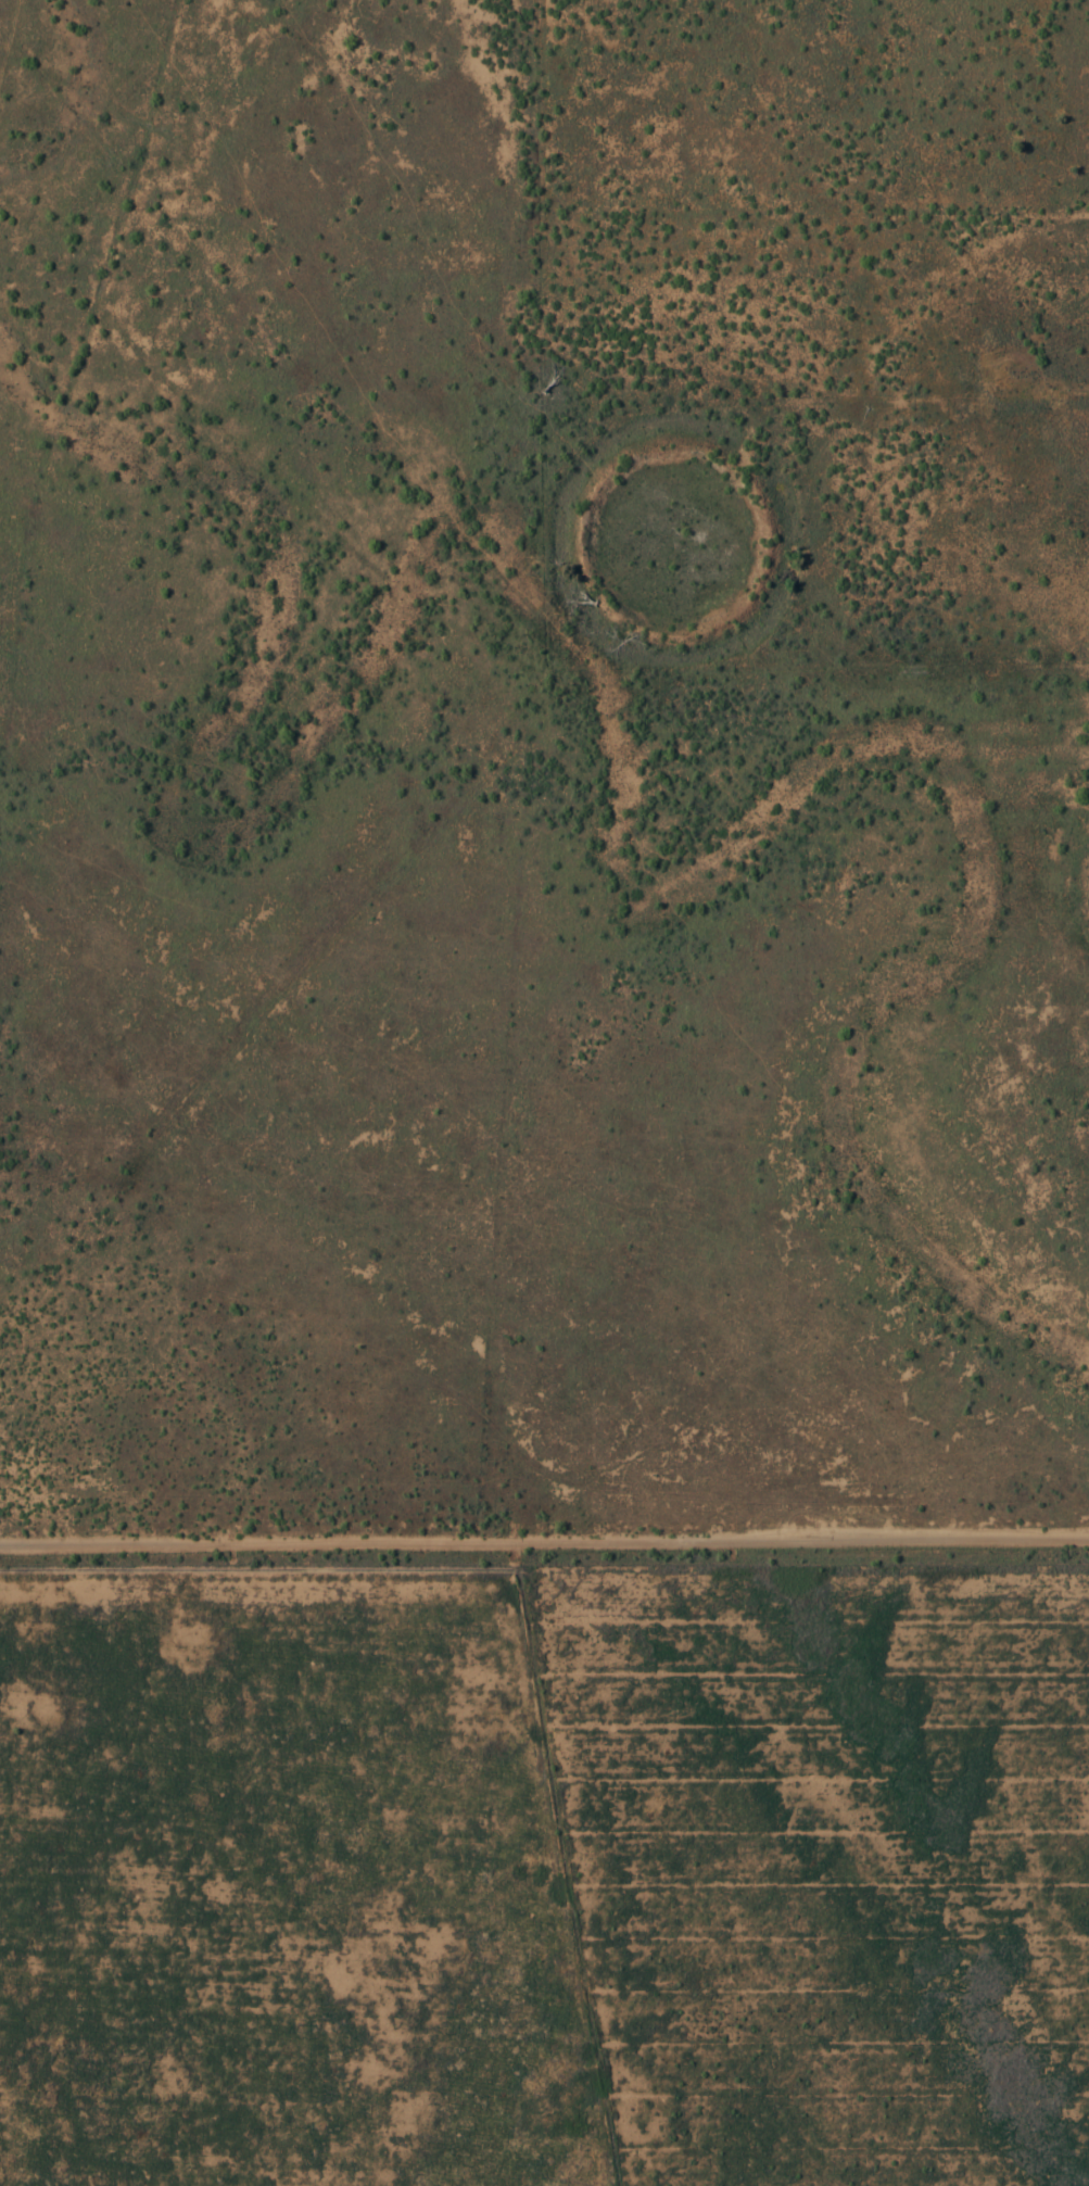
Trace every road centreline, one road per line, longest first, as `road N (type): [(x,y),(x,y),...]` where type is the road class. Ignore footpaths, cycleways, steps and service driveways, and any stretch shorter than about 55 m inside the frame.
road 1 (residential): [(0,1553),(1088,1533)]
road 2 (residential): [(1088,417),(851,415)]

